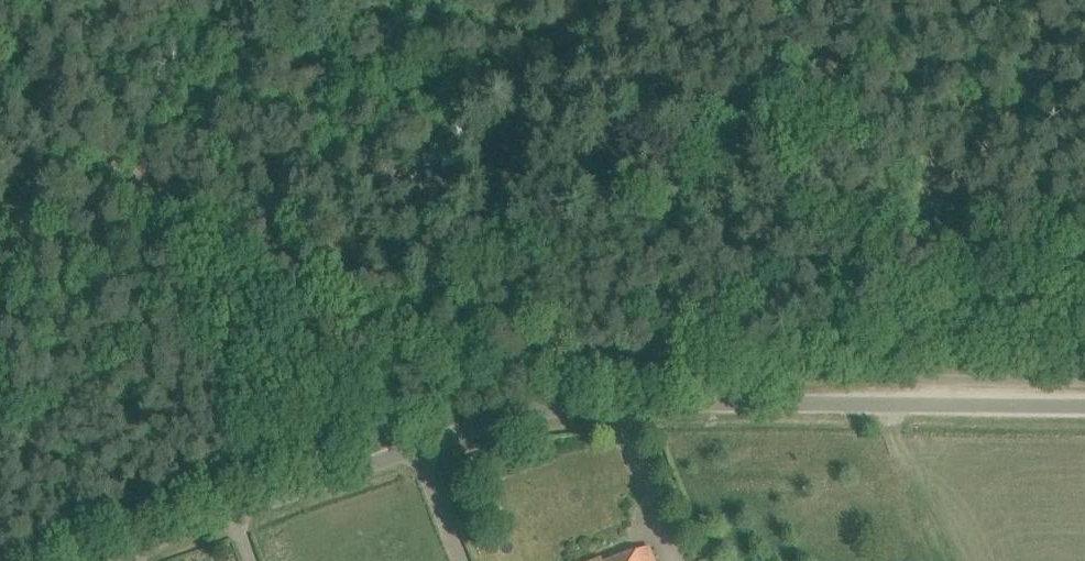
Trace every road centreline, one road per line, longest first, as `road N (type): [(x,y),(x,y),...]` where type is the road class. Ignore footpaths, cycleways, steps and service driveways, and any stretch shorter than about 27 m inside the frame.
road 1 (unclassified): [(97,560),(413,447),(556,408),(1084,406)]
road 2 (track): [(882,405),(950,560)]

